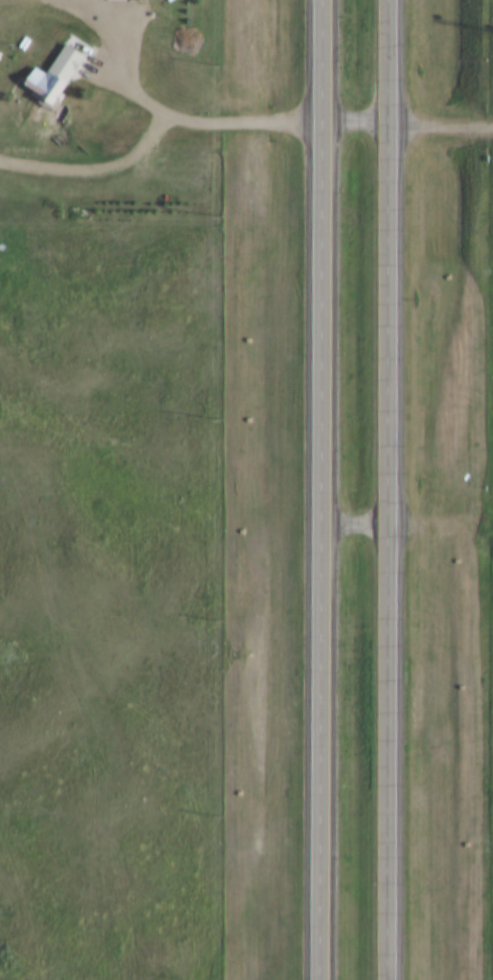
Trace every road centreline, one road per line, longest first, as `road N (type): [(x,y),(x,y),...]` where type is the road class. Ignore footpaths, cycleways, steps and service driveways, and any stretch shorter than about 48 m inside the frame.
road 1 (trunk): [(389,979),(387,0)]
road 2 (trunk): [(325,0),(324,979)]
road 3 (track): [(230,0),(232,97),(247,124)]

